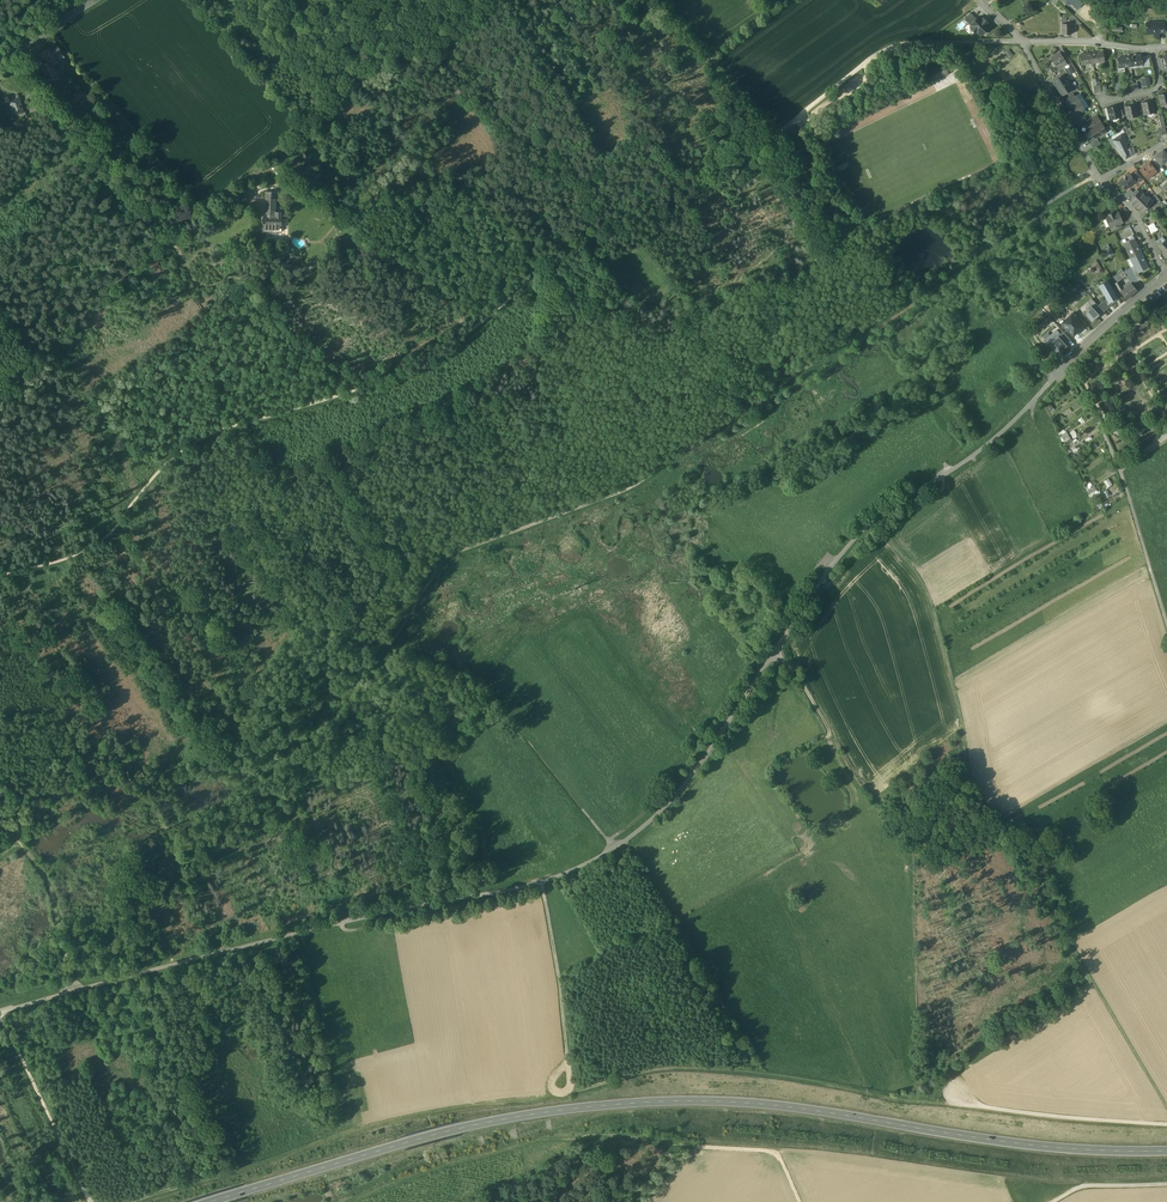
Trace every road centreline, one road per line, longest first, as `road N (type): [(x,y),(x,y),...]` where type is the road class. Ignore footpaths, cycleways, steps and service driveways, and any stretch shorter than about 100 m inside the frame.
road 1 (primary): [(206,1201),(442,1132),(605,1105),(742,1106),(1038,1148),(1166,1153)]
road 2 (track): [(943,475),(946,495),(888,540),(926,585),(986,790),(1166,1105)]
road 3 (track): [(1055,375),(968,458),(890,508),(834,561),(685,785),(614,848)]
road 4 (track): [(603,226),(405,382),(228,431),(159,472)]
road 5 (track): [(541,883),(301,931),(76,990)]
road 6 (track): [(127,1201),(342,1134),(301,931)]
road 7 (track): [(761,1074),(645,1069),(558,1096),(342,1134)]
road 8 (track): [(761,1074),(903,1101),(1166,1124)]
road 9 (track): [(606,842),(676,774),(788,604),(823,560),(834,561)]
road 10 (track): [(405,651),(488,689),(614,848)]
road 11 (residential): [(166,239),(92,164),(10,51)]
road 12 (track): [(92,1201),(0,1012)]
road 13 (track): [(780,133),(727,171),(634,201),(603,226)]
road 14 (track): [(76,990),(50,888),(0,818)]
road 15 (track): [(571,1066),(541,883)]
road 16 (track): [(655,0),(780,133)]
road 17 (unclassified): [(1023,42),(897,45),(868,63)]
road 18 (residential): [(1023,42),(1101,178)]
road 19 (track): [(1117,468),(1166,615)]
road 20 (track): [(373,1201),(419,1178),(516,1150)]
road 21 (residential): [(1166,276),(1055,375)]
road 22 (track): [(117,521),(74,555),(0,574)]
road 23 (residential): [(1023,42),(1154,48)]

